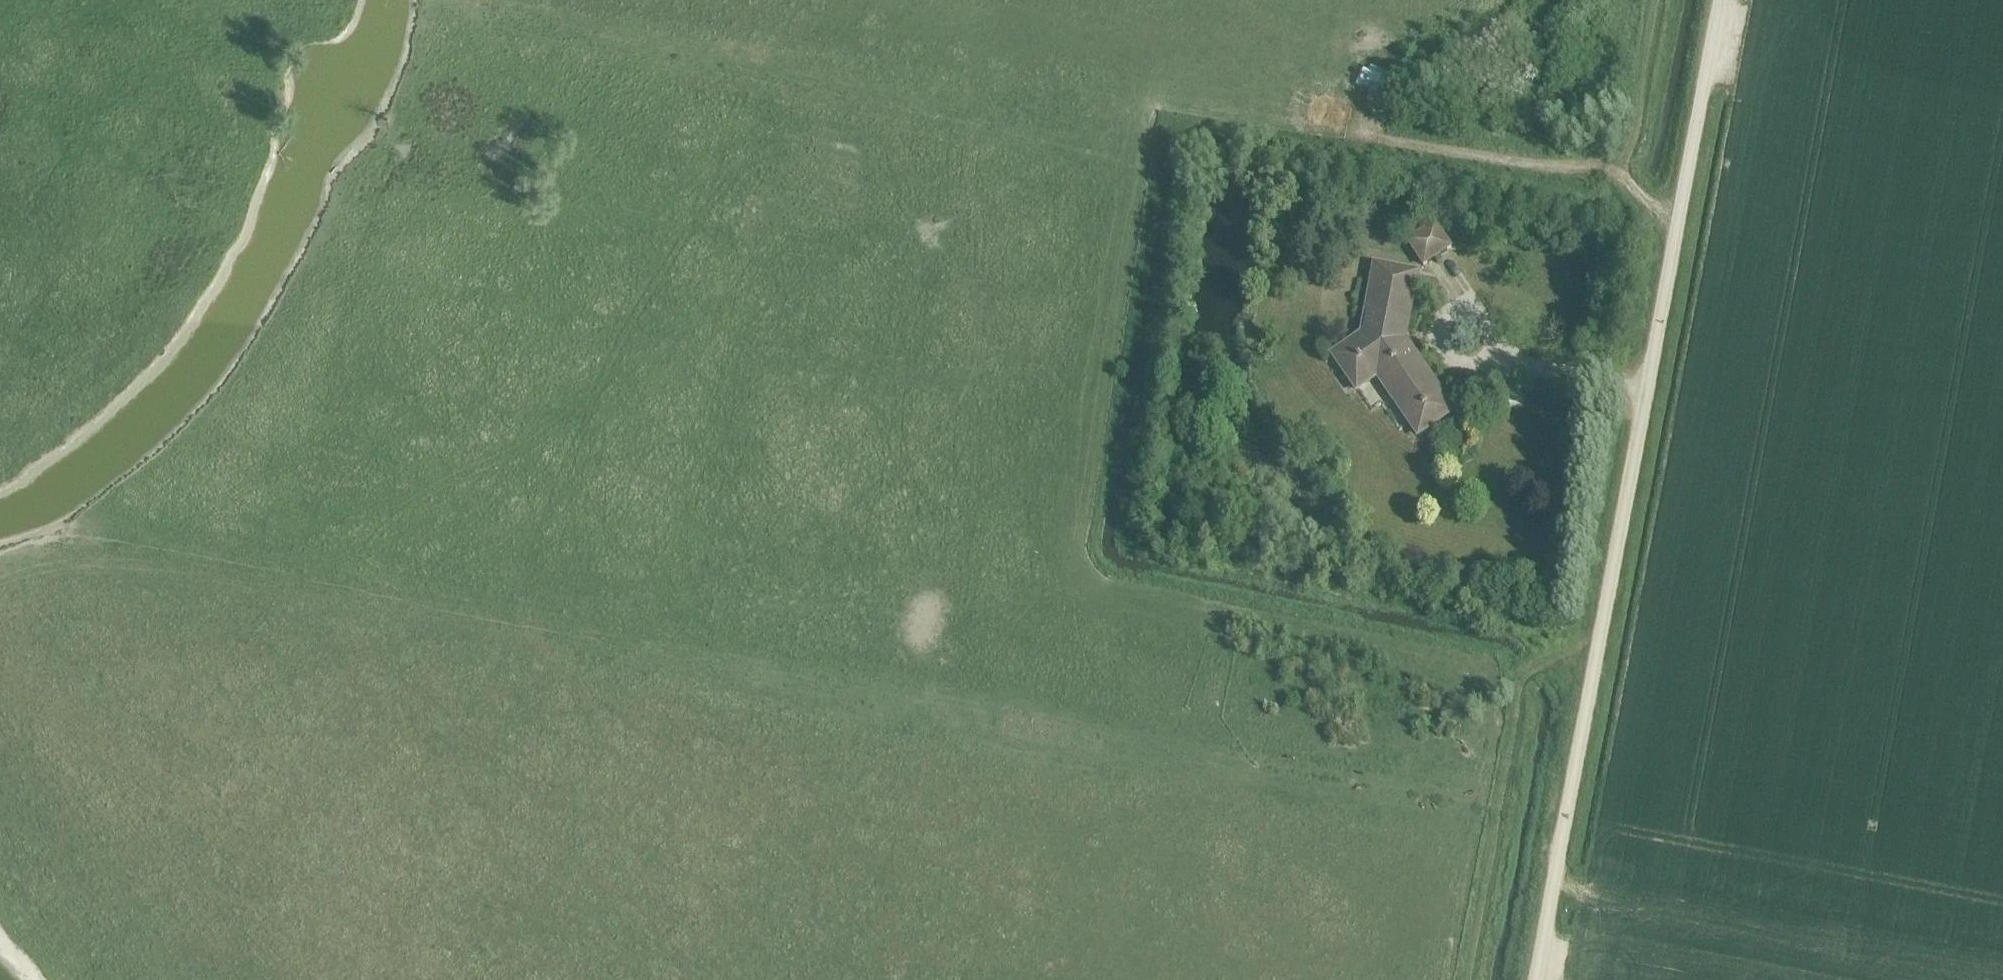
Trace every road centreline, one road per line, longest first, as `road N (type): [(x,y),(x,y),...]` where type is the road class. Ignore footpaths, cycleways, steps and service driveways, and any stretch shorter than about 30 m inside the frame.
road 1 (unclassified): [(1534,979),(1719,0)]

